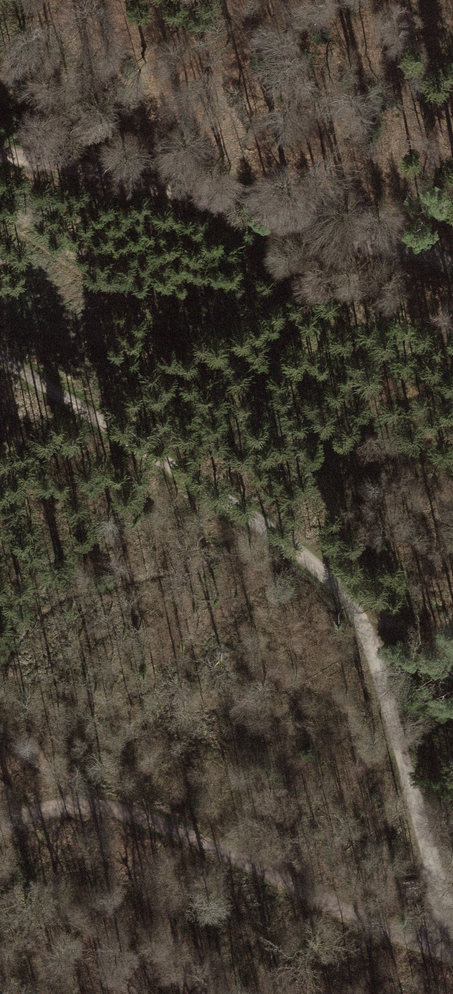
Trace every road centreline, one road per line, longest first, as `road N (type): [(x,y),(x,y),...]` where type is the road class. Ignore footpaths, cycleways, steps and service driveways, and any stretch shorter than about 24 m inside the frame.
road 1 (track): [(0,357),(316,574),(378,655),(406,745),(449,965)]
road 2 (track): [(0,840),(51,817),(108,816),(299,890),(449,965)]
road 3 (track): [(0,156),(201,195),(452,261)]

